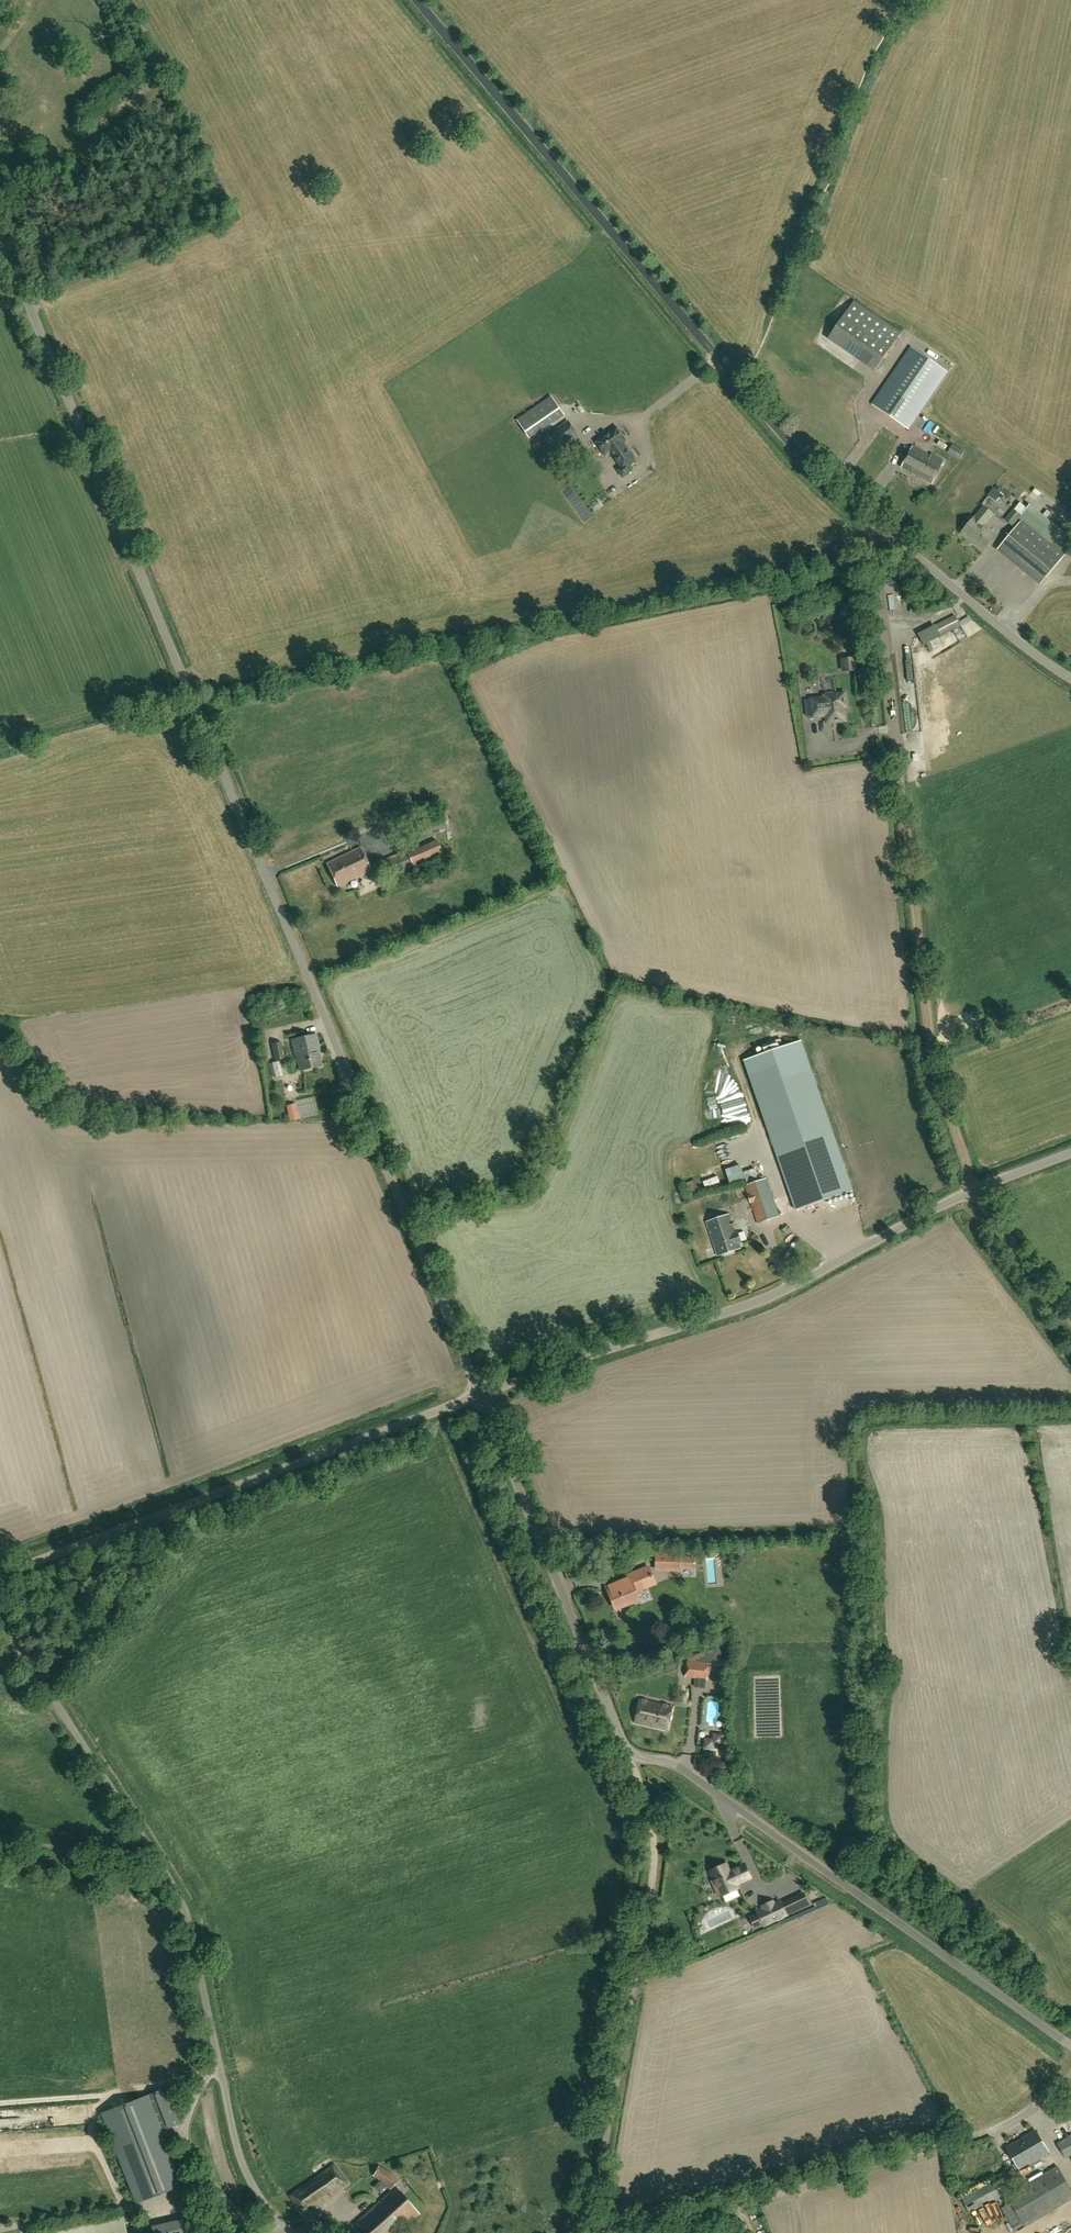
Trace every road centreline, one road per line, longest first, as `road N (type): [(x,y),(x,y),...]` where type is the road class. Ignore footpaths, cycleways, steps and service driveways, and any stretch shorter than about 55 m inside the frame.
road 1 (unclassified): [(481,1395),(0,234)]
road 2 (unclassified): [(1070,679),(810,462),(417,0)]
road 3 (unclassified): [(1070,2046),(677,1765),(627,1748),(481,1395)]
road 4 (unclassified): [(294,2232),(252,2194),(175,1890),(0,1619)]
road 5 (track): [(974,1190),(932,1043),(872,521)]
road 6 (unclassified): [(481,1395),(745,1307),(974,1190)]
road 7 (unclassified): [(0,1577),(481,1395)]
road 8 (track): [(631,1751),(655,1865),(585,2227)]
road 9 (track): [(585,2227),(643,2228),(987,2132)]
road 10 (unclassified): [(974,1190),(1070,1321)]

